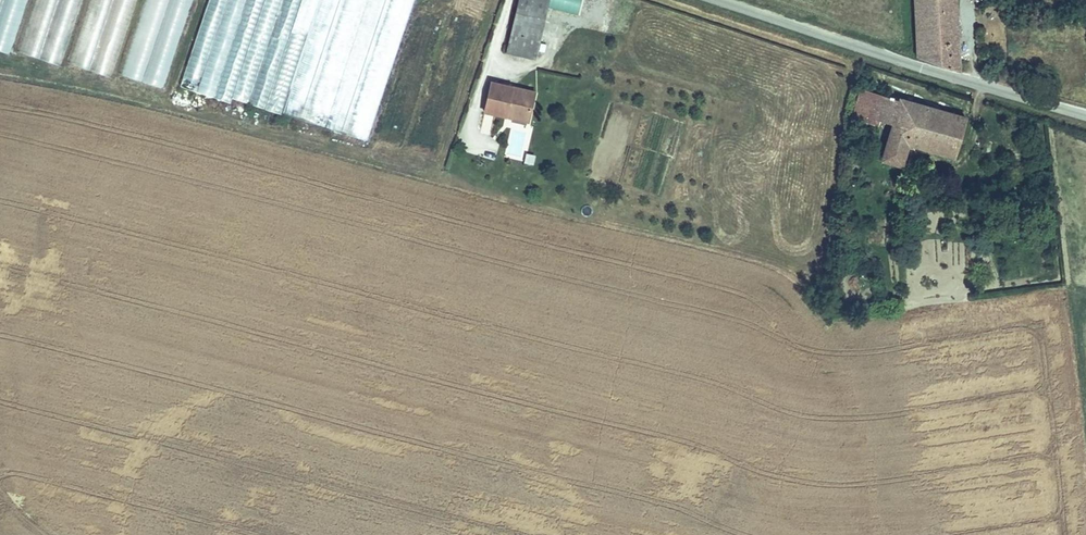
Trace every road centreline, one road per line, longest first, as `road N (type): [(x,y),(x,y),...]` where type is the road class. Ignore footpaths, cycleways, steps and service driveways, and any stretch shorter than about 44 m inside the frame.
road 1 (unclassified): [(1085,116),(717,0)]

